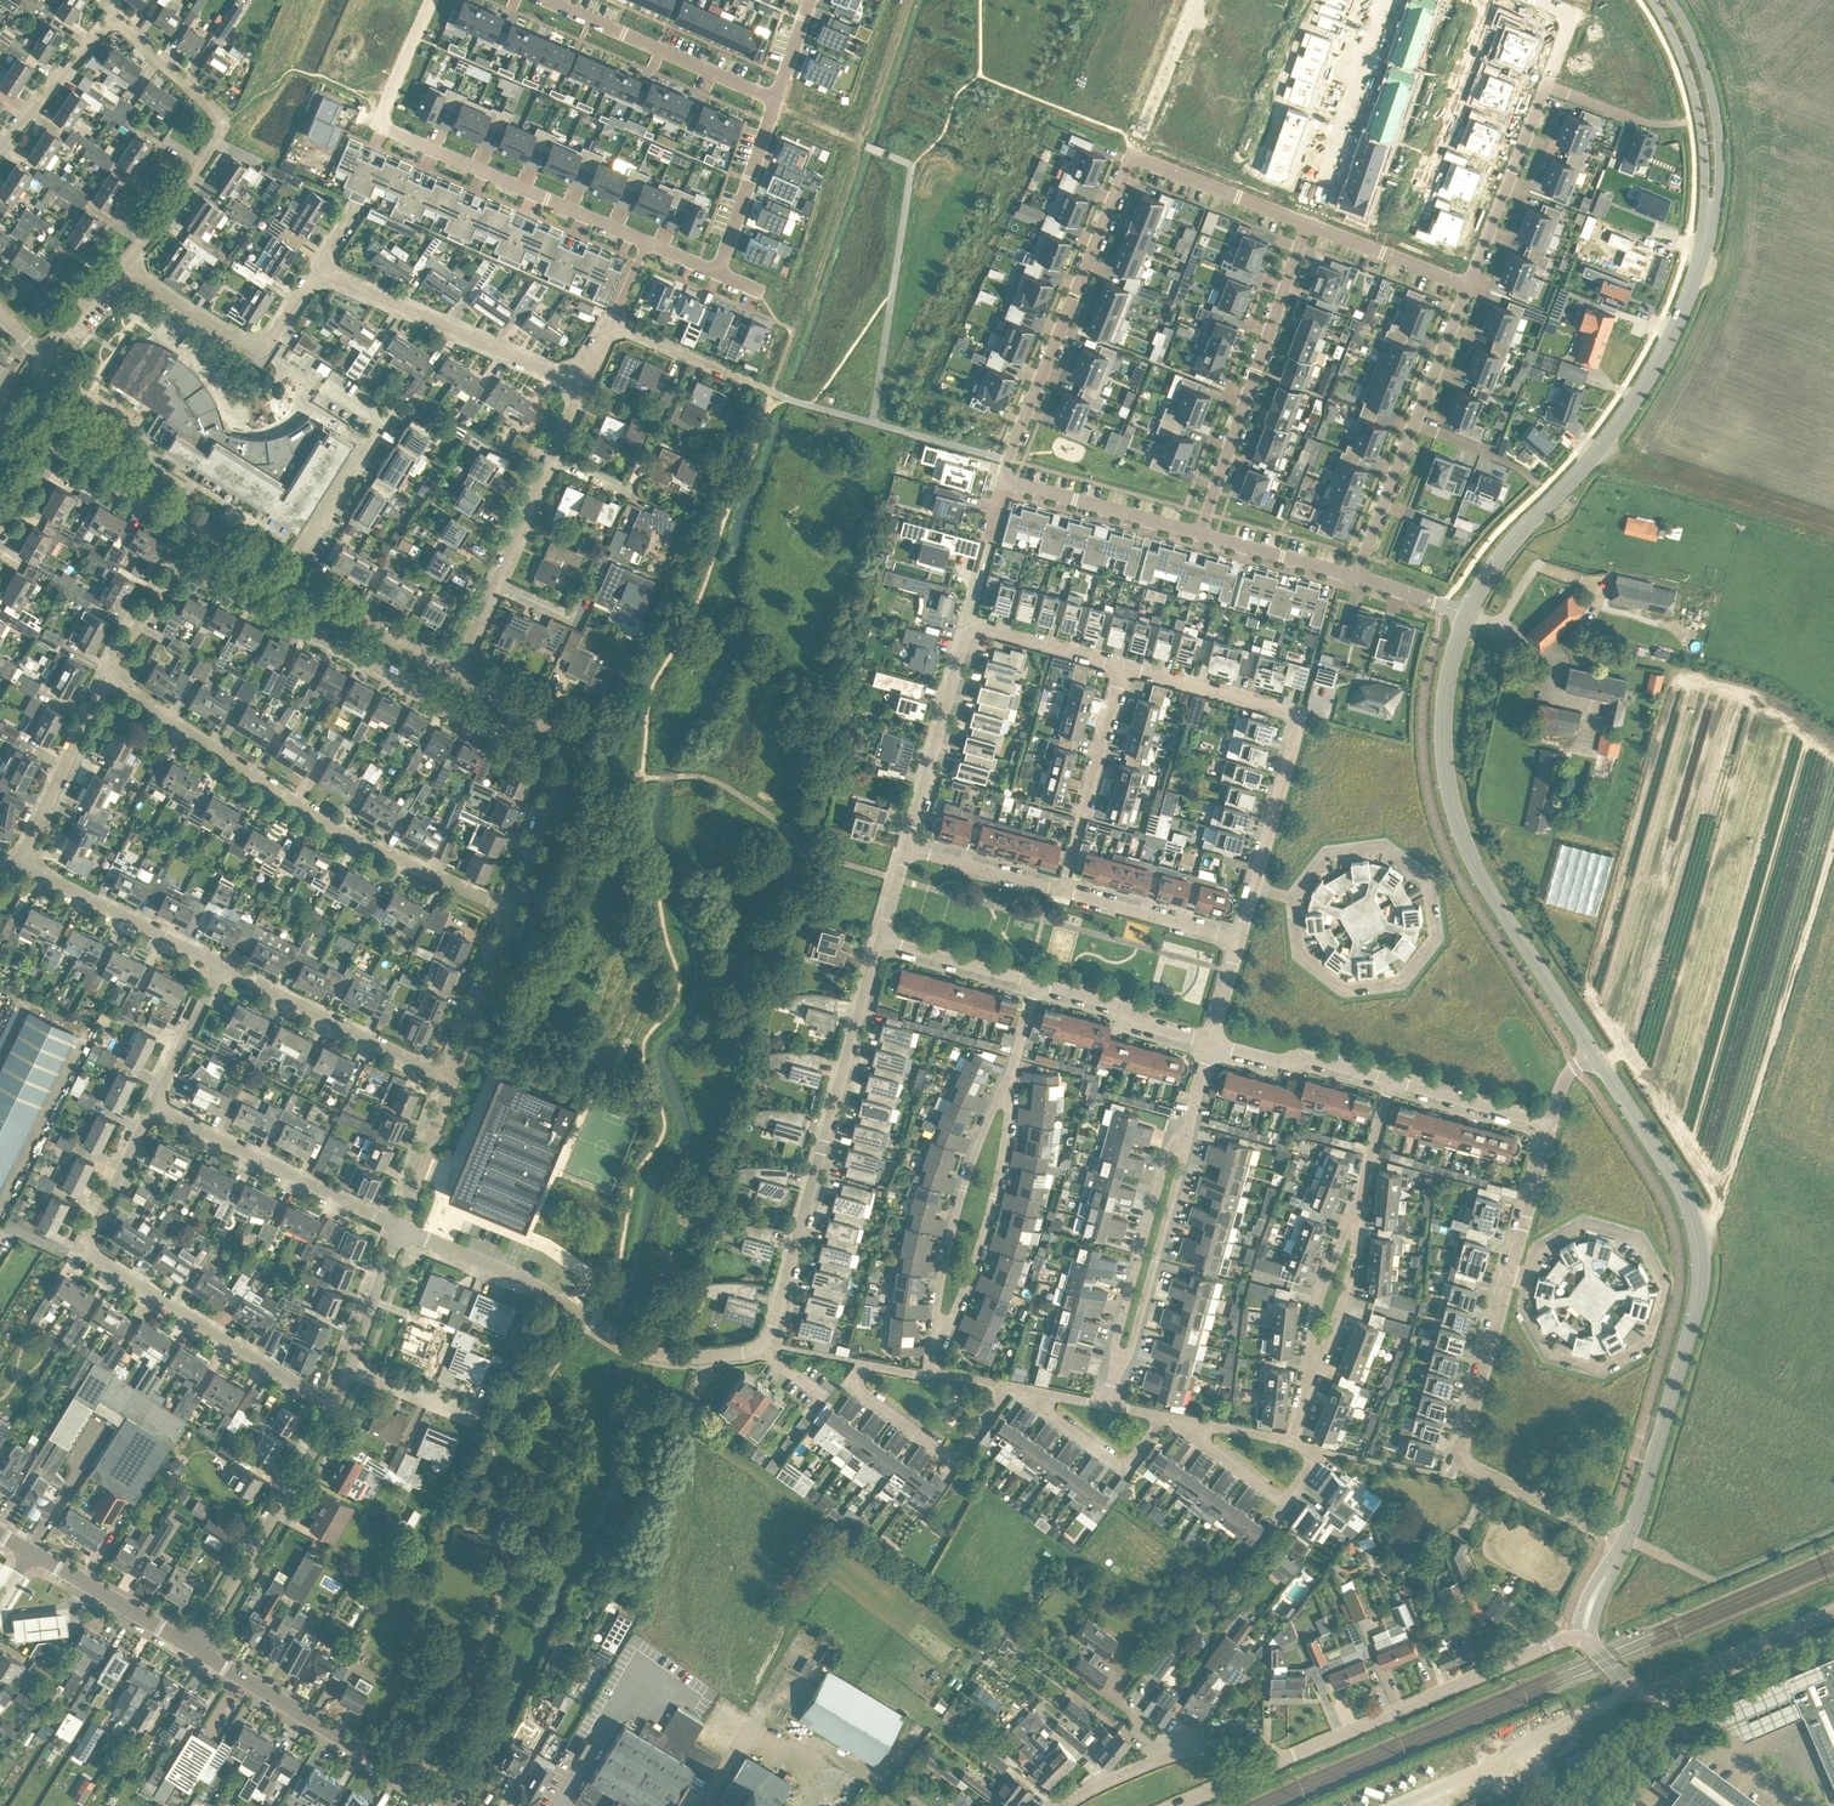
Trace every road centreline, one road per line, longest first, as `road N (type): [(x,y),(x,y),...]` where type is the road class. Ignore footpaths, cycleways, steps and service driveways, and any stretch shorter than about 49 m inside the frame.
road 1 (tertiary): [(1627,1539),(1693,1322),(1700,1248),(1685,1197),(1596,1052)]
road 2 (tertiary): [(1596,1052),(1479,872),(1457,821),(1445,706),(1467,614)]
road 3 (tertiary): [(1467,614),(1519,533),(1633,403),(1686,299),(1709,208)]
road 4 (residential): [(512,912),(268,781),(104,678)]
road 5 (residential): [(331,1402),(90,1245),(92,1226),(153,1105)]
road 6 (residential): [(881,939),(773,1326),(758,1348)]
road 7 (residential): [(430,0),(384,108),(394,131),(647,242)]
road 8 (residential): [(1530,1279),(1537,1253),(1586,1227),(1639,1240),(1664,1286),(1649,1344),(1603,1370),(1550,1356),(1523,1306)]
road 9 (residential): [(1293,898),(1301,956),(1345,988),(1402,982),(1435,939),(1427,882),(1386,848),(1328,855)]
road 10 (residential): [(758,1348),(699,1357),(631,1346),(529,1281),(400,1229)]
road 11 (residential): [(1627,1539),(1457,1462),(1510,1274)]
road 12 (residential): [(511,704),(495,722),(483,722),(179,562)]
road 13 (residential): [(1003,482),(1133,156)]
road 14 (residential): [(1256,887),(1294,719),(1123,668)]
road 15 (residential): [(1309,222),(1200,536)]
road 16 (residential): [(0,152),(112,24),(220,122)]
road 17 (residential): [(1276,1762),(1562,1640)]
road 18 (tertiary): [(453,1805),(196,1648)]
road 19 (residential): [(931,1374),(864,1364),(853,1383),(954,1453),(1009,1385)]
road 20 (residential): [(583,385),(316,270)]
road 21 (residential): [(196,1648),(331,1402)]
road 22 (residential): [(400,1229),(153,1105)]
road 23 (residential): [(1189,1120),(1171,1148),(1116,1343),(1115,1377)]
road 24 (residential): [(1115,1377),(1132,1347),(1189,1120)]
road 25 (residential): [(937,1338),(983,1235),(1002,1158),(1008,1084)]
road 26 (residential): [(1008,1084),(951,1228),(937,1338)]
road 27 (residential): [(121,267),(257,352),(316,270)]
road 28 (residential): [(452,1080),(223,964)]
road 29 (residential): [(547,0),(774,99)]
road 30 (residential): [(512,912),(567,745),(562,733),(511,704)]
road 31 (residential): [(1386,0),(1309,222)]
road 32 (residential): [(1061,1805),(1124,1772),(1198,1749),(1256,1744),(1276,1762)]
road 33 (residential): [(1063,893),(1123,668)]
road 34 (residential): [(223,964),(19,865)]
road 35 (residential): [(908,849),(972,633)]
road 36 (tertiary): [(1709,208),(1720,178),(1716,110),(1672,0)]
road 37 (tertiary): [(1653,0),(1688,77),(1709,208)]
road 38 (residential): [(1470,280),(1546,85)]
road 39 (residential): [(19,865),(104,678)]
road 40 (residential): [(1200,536),(1003,482)]
road 41 (residential): [(394,405),(288,578)]
road 42 (residential): [(288,578),(456,672)]
road 43 (tertiary): [(1660,1689),(1833,1609)]
road 44 (residential): [(1293,1441),(1308,1447),(1311,1464),(1283,1495),(1206,1442),(1200,1422)]
road 45 (tertiary): [(196,1648),(32,1553)]
road 46 (residential): [(1211,1044),(1139,1023),(1119,1005),(1035,983)]
road 47 (residential): [(1133,156),(1309,222)]
road 48 (residential): [(1240,942),(1063,893)]
road 49 (residential): [(1391,1080),(1211,1044)]
road 50 (residential): [(774,99),(717,272)]
road 51 (residential): [(1165,1415),(1136,1460),(1118,1465),(1046,1410),(1045,1392)]
road 52 (residential): [(452,1080),(512,912)]
road 53 (residential): [(121,267),(168,211),(220,122)]
road 54 (residential): [(47,443),(199,528)]
road 55 (residential): [(1309,222),(1470,280)]
road 56 (residential): [(1195,0),(1133,156)]
road 57 (residential): [(1353,578),(1414,422)]
road 58 (residential): [(1357,1210),(1321,1292),(1312,1367)]
road 59 (residential): [(1312,1367),(1344,1297),(1357,1210)]
road 60 (residential): [(1550,1123),(1391,1080)]
road 61 (residential): [(1063,893),(908,849)]
road 62 (residential): [(1035,983),(881,939)]
road 63 (residential): [(1353,578),(1200,536)]
road 64 (residential): [(616,325),(762,386)]
road 65 (residential): [(400,1229),(452,1080)]
road 66 (residential): [(153,1105),(223,964)]
road 67 (residential): [(1123,668),(989,629),(972,633)]
road 68 (residential): [(1510,1274),(1550,1123)]
road 69 (residential): [(1414,422),(1470,280)]
road 70 (residential): [(347,1367),(400,1229)]
road 71 (residential): [(104,678),(179,562)]
road 72 (residential): [(476,1415),(347,1367)]
road 73 (residential): [(496,582),(550,458)]
road 74 (residential): [(1357,1210),(1391,1080)]
road 75 (tertiary): [(1589,1805),(1651,1747),(1669,1718)]

